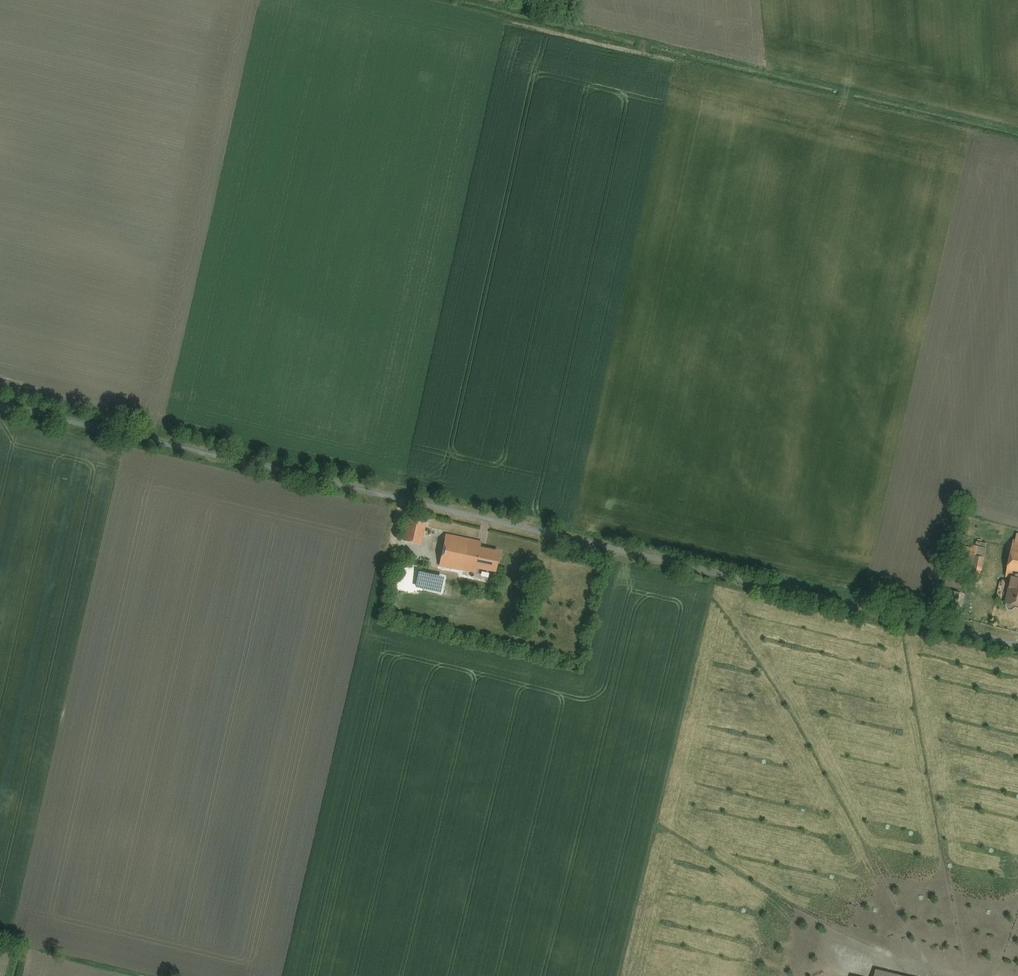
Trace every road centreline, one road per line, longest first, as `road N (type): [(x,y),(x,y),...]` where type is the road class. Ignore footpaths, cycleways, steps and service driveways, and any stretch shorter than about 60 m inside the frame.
road 1 (unclassified): [(1017,649),(0,406)]

